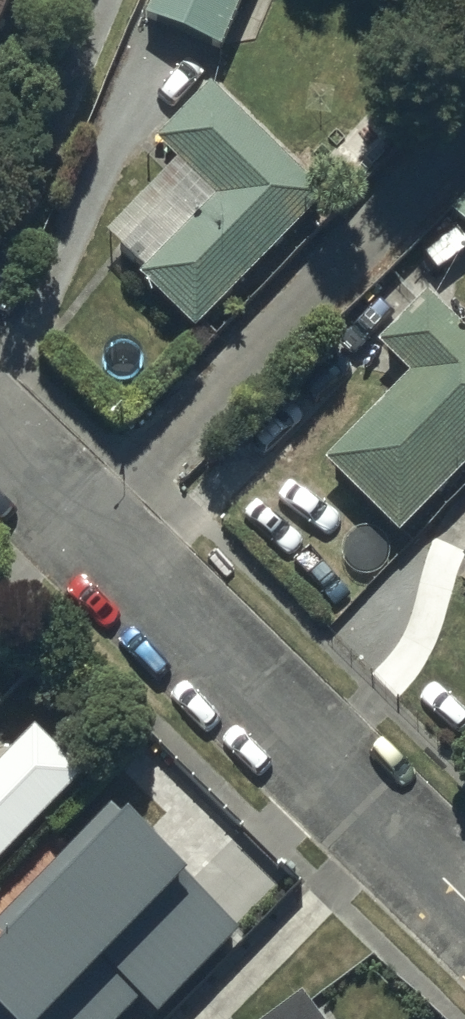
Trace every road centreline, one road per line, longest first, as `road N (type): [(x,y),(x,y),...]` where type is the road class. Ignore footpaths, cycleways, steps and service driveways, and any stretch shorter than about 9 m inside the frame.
road 1 (residential): [(464,901),(0,446)]

